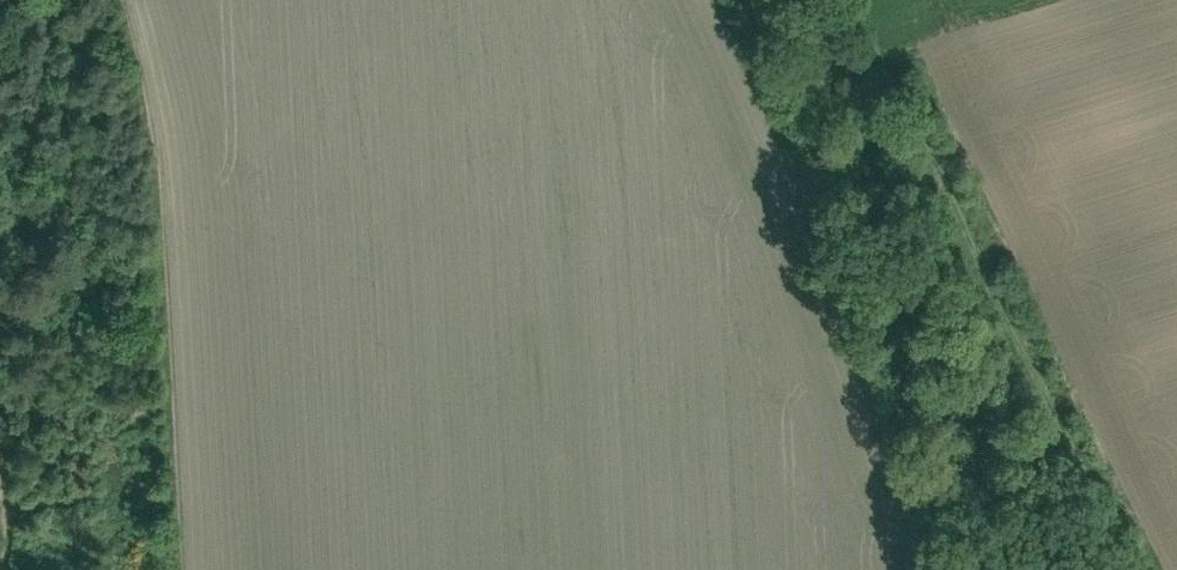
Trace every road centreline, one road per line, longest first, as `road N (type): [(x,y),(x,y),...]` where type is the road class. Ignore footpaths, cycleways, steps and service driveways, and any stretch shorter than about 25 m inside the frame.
road 1 (track): [(836,0),(1118,569)]

